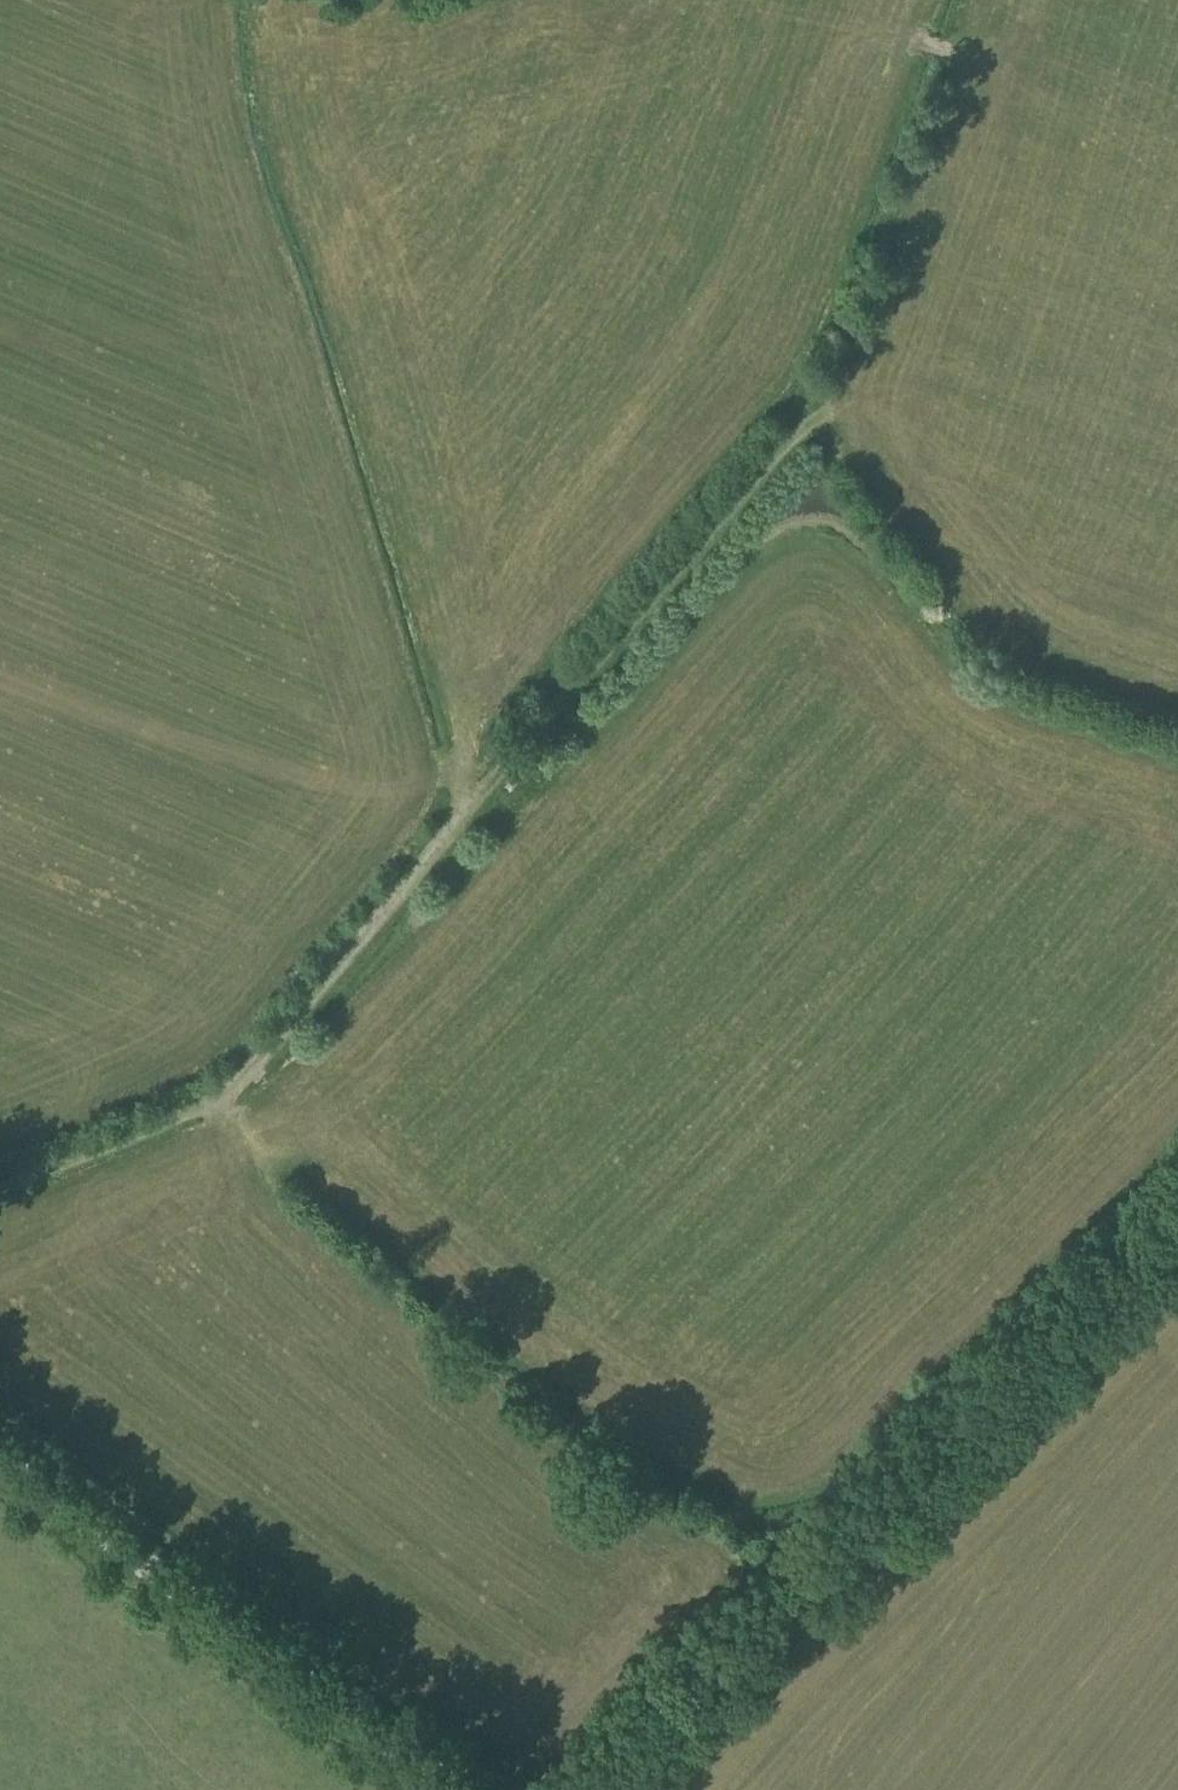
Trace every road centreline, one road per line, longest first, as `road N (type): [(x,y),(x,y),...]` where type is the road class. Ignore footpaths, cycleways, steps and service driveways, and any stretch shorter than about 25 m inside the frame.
road 1 (unclassified): [(582,1789),(1177,1200)]
road 2 (tertiary): [(464,1789),(0,1449)]

